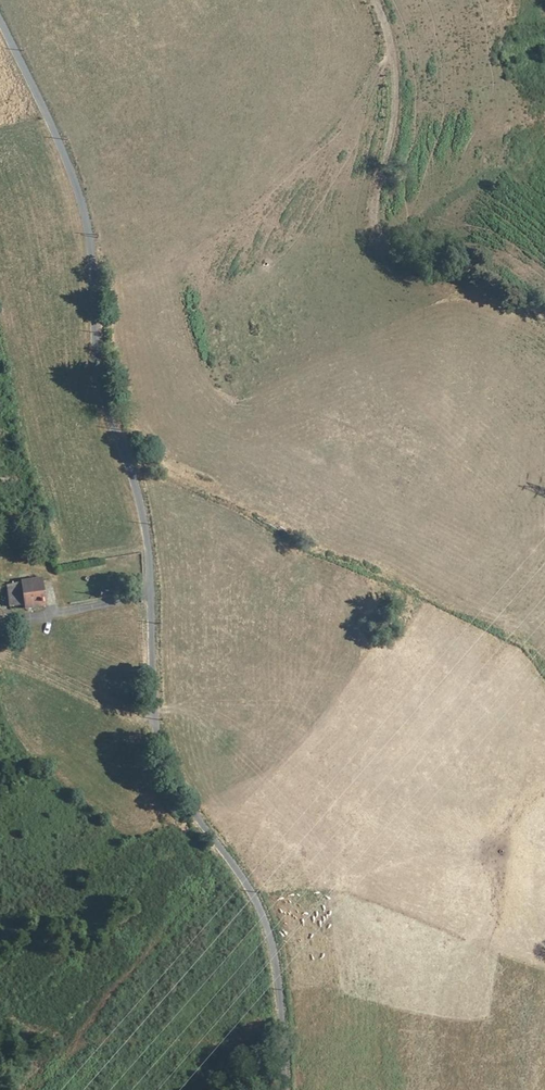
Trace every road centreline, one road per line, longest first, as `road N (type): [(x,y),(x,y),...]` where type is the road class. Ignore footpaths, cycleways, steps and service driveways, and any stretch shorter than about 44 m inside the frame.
road 1 (unclassified): [(280,1089),(282,1001),(272,943),(239,872),(174,774),(153,720),(146,530),(103,396),(82,202),(0,21)]
road 2 (track): [(126,455),(264,517),(439,575),(544,669)]
road 3 (track): [(376,0),(392,41),(396,104),(375,199),(379,240),(394,259),(418,270),(486,284),(544,314)]

